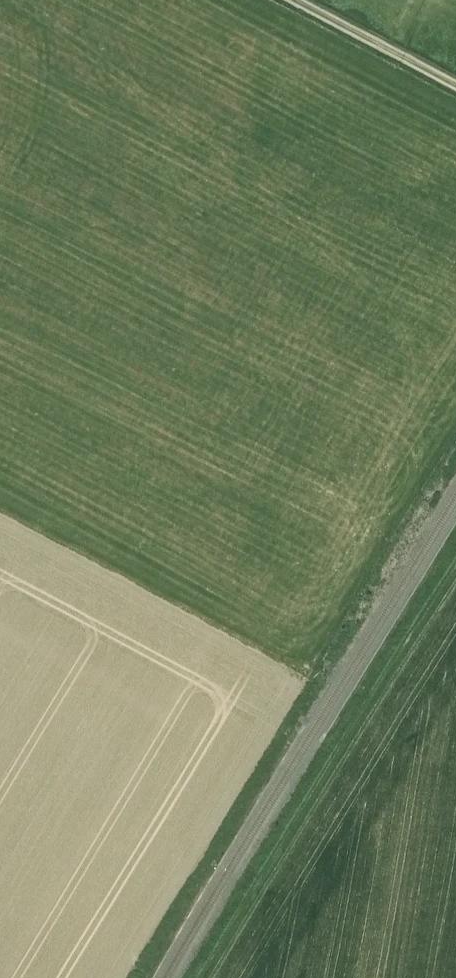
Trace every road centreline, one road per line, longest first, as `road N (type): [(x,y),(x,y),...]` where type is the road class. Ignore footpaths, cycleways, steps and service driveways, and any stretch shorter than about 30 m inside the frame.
road 1 (track): [(217,977),(455,573)]
road 2 (track): [(455,86),(295,0)]

